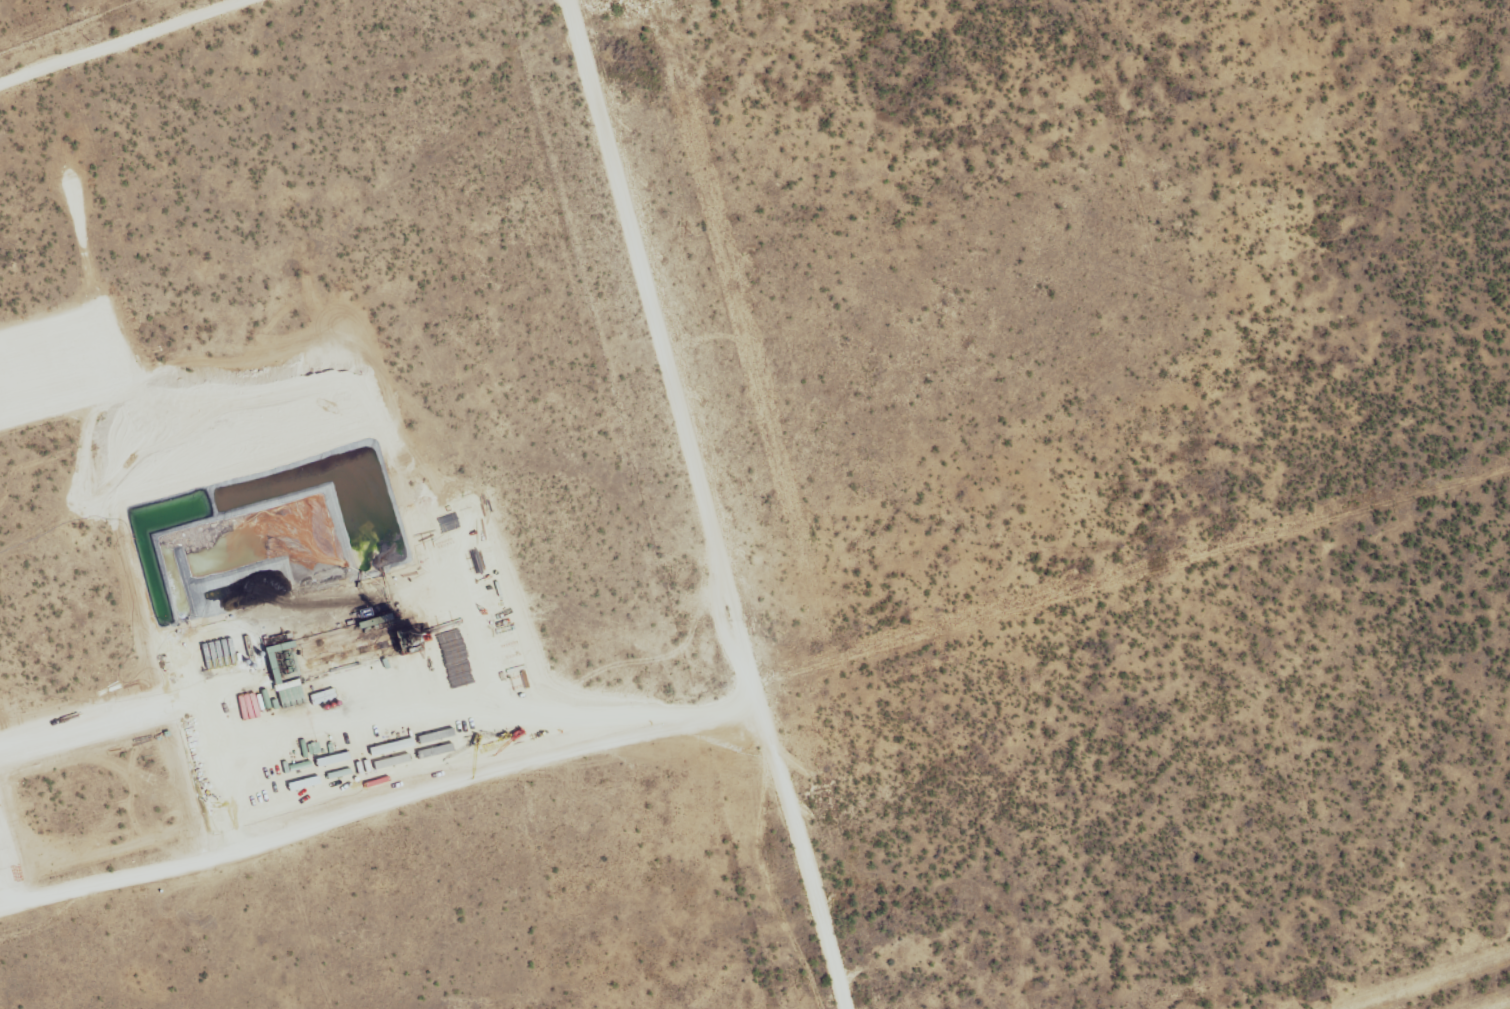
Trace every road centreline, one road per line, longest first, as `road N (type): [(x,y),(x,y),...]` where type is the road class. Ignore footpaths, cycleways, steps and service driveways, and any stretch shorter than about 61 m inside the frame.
road 1 (track): [(0,887),(756,700)]

